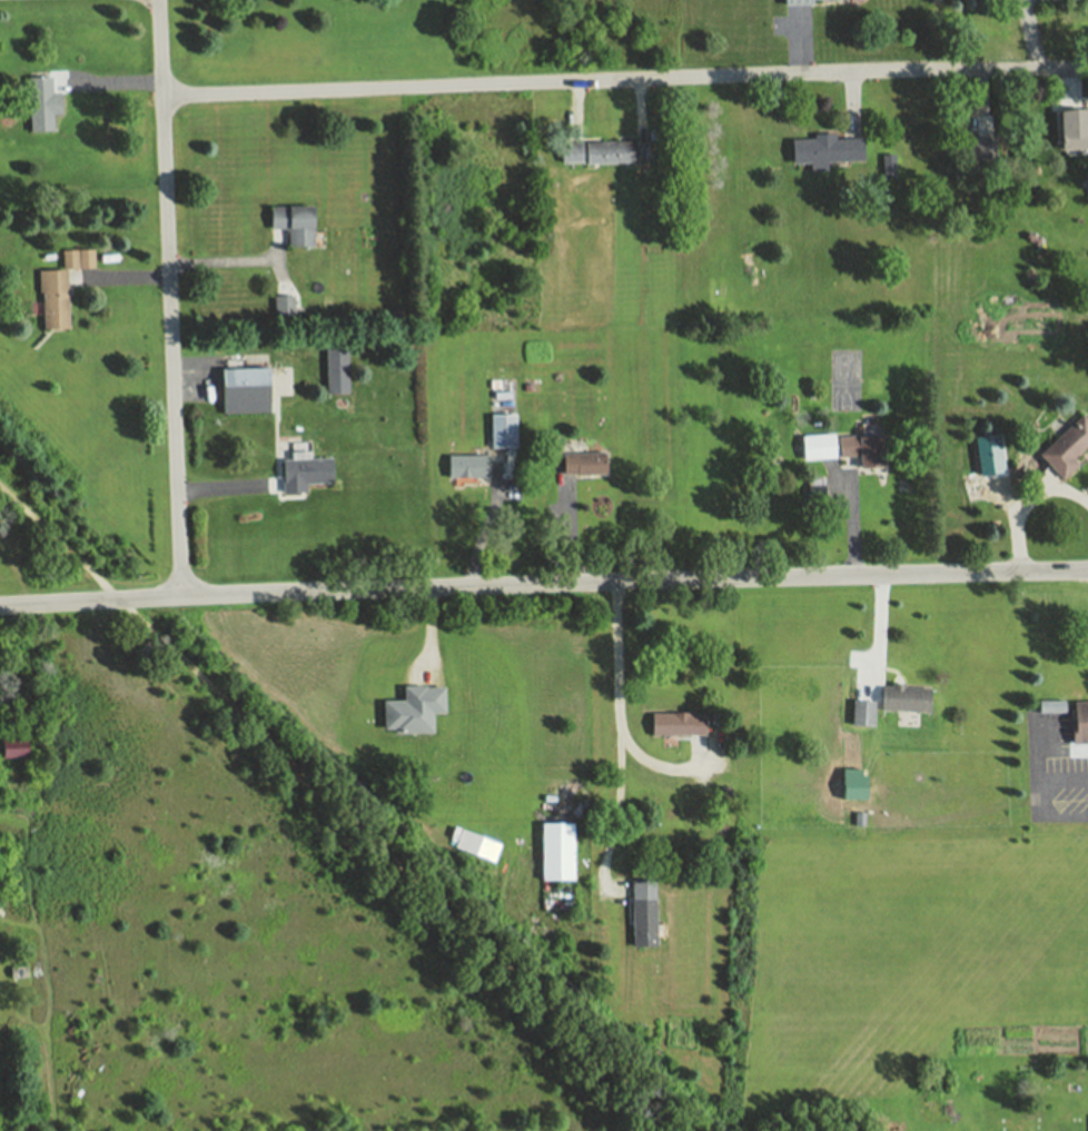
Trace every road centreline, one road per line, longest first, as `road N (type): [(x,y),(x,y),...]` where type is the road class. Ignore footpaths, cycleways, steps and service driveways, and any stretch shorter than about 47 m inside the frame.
road 1 (residential): [(1087,569),(0,605)]
road 2 (residential): [(1087,69),(164,93)]
road 3 (residential): [(159,0),(181,597)]

